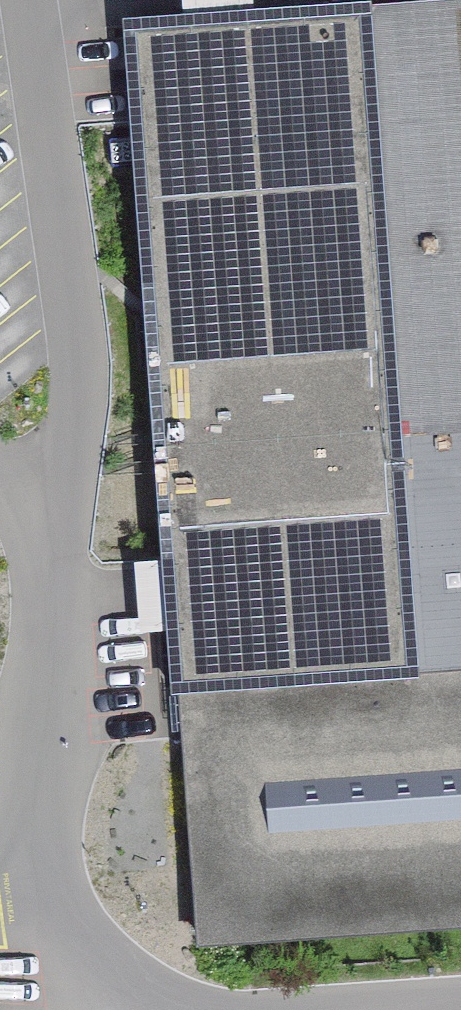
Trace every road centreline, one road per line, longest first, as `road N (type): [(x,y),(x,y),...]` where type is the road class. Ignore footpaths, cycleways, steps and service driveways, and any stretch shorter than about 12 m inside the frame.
road 1 (residential): [(19,0),(63,332),(64,392),(24,852),(0,875)]
road 2 (trunk): [(0,517),(66,1009)]

